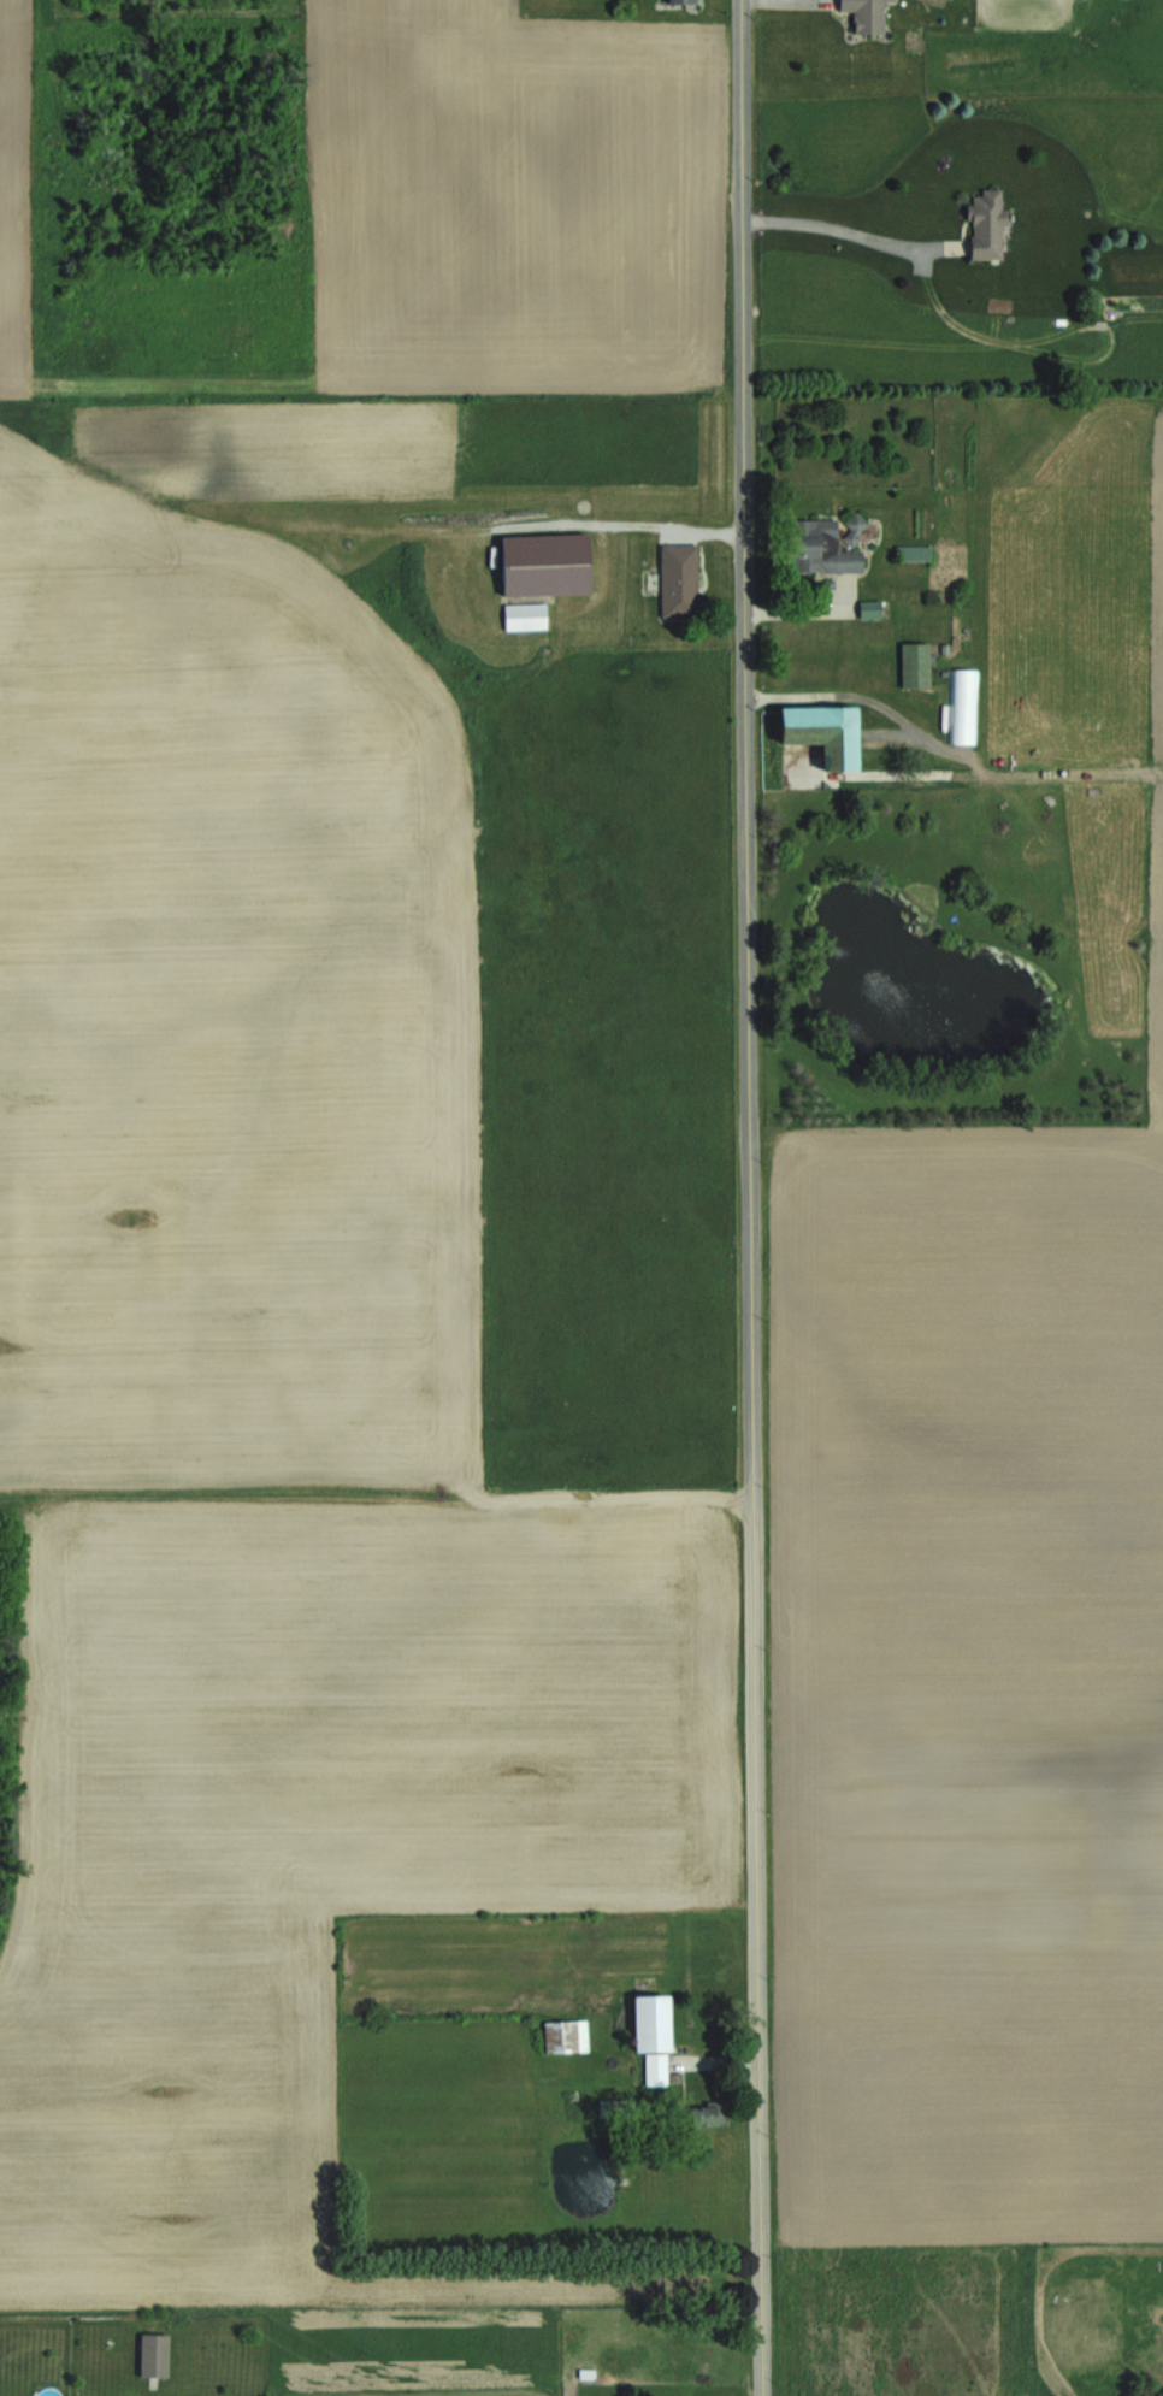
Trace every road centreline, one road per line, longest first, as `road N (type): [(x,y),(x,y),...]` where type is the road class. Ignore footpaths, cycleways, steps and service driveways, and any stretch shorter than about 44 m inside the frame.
road 1 (residential): [(763,2395),(741,0)]

